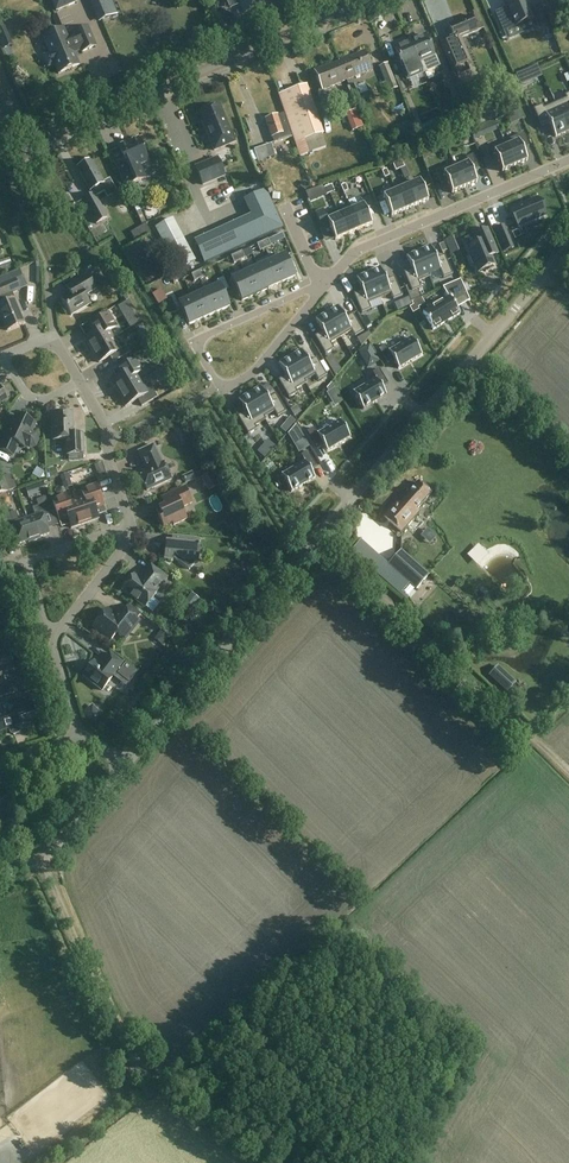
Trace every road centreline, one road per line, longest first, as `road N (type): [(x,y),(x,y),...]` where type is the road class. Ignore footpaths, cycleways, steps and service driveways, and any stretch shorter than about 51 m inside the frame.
road 1 (unclassified): [(123,766),(568,246)]
road 2 (tertiary): [(0,159),(370,0)]
road 3 (track): [(319,537),(568,774)]
road 4 (residential): [(325,289),(248,379),(216,382),(199,338),(317,287)]
road 5 (residential): [(568,157),(357,251),(325,289)]
road 6 (residential): [(41,860),(116,1029),(162,1074)]
road 7 (residential): [(58,633),(44,617),(26,561),(131,530)]
road 8 (track): [(551,165),(471,0)]
road 9 (residential): [(131,530),(107,426),(80,381)]
road 10 (track): [(162,1074),(274,1162)]
road 11 (residential): [(58,633),(131,530)]
road 12 (unclassified): [(41,860),(123,766)]

